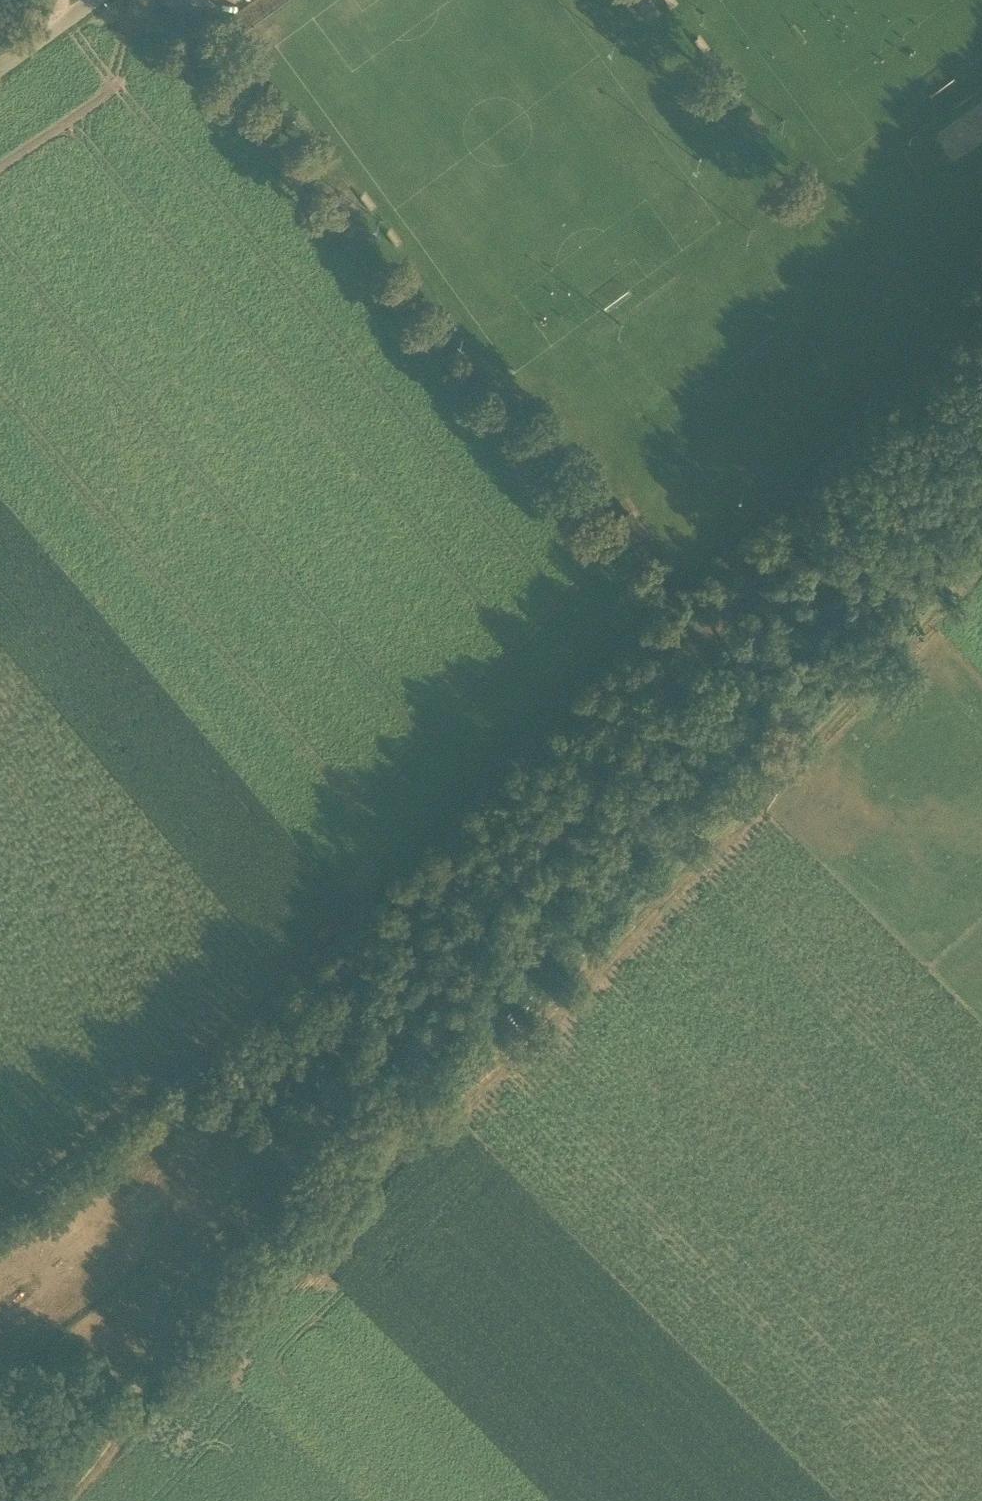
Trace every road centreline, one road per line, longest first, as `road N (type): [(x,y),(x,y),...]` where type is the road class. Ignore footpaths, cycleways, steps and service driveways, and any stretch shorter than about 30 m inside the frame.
road 1 (track): [(981,294),(941,357),(572,783),(400,1005),(312,1140),(217,1255),(80,1471),(45,1500)]

